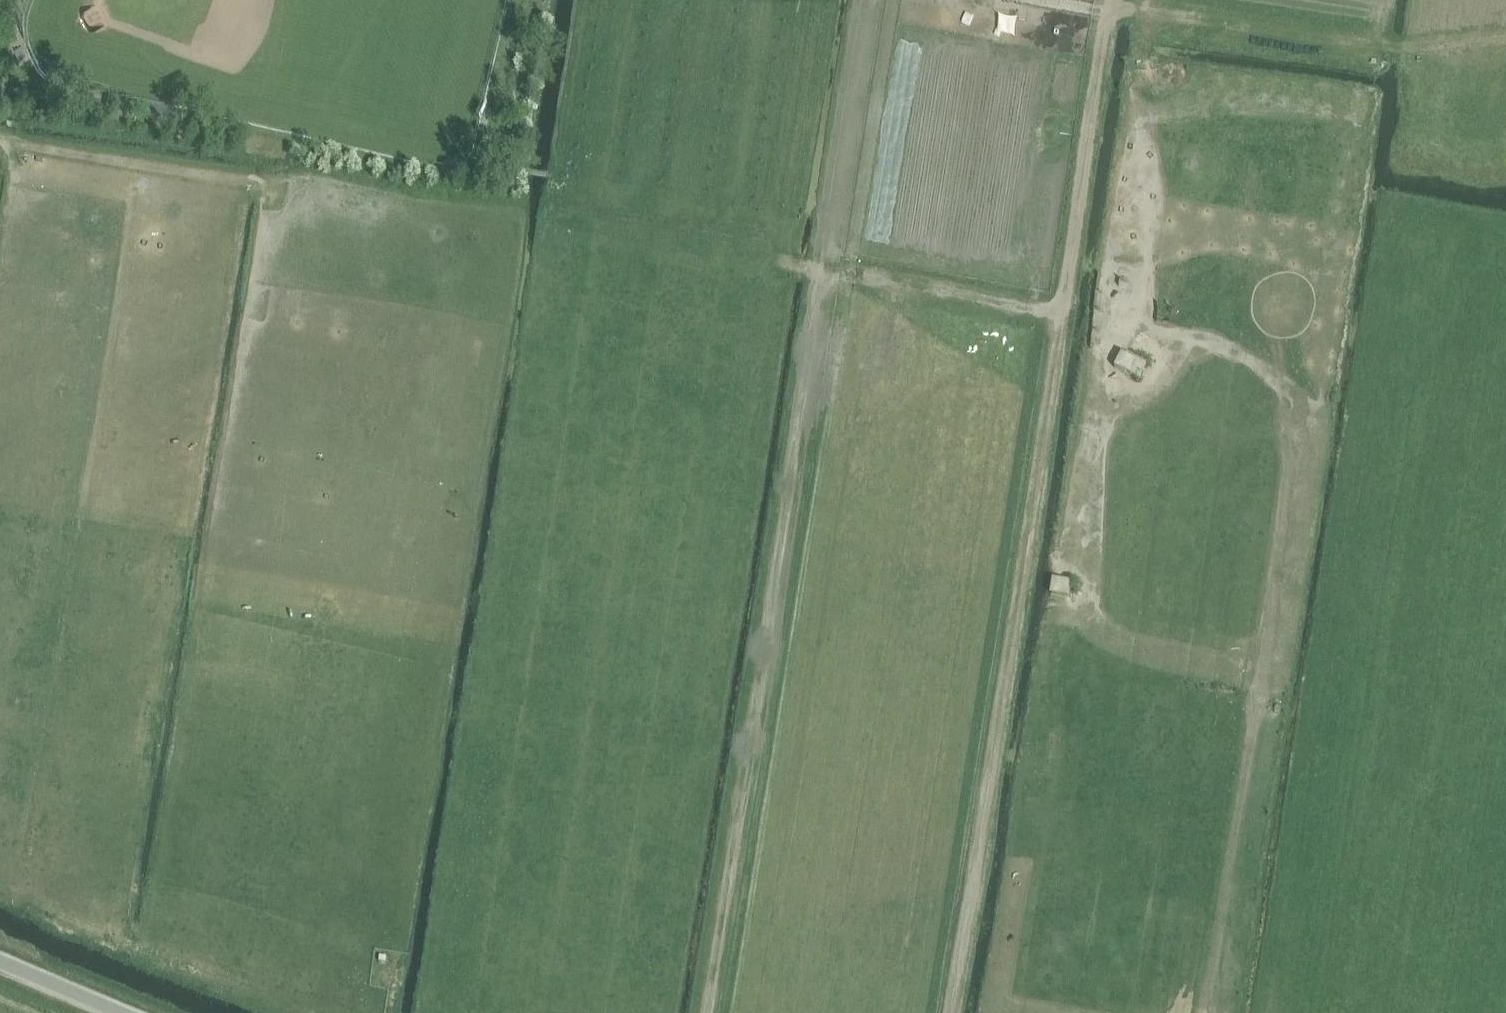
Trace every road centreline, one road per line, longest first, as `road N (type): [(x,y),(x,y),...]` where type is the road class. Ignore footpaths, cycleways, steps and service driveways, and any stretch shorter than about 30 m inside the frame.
road 1 (track): [(280,182),(20,149),(0,136)]
road 2 (unclassified): [(127,1012),(0,960)]

